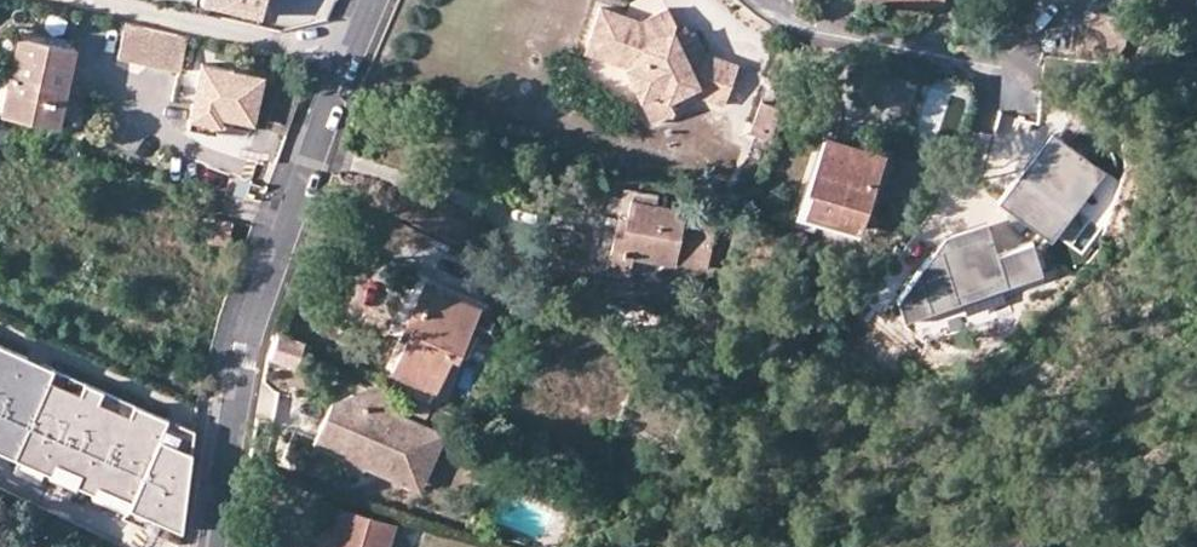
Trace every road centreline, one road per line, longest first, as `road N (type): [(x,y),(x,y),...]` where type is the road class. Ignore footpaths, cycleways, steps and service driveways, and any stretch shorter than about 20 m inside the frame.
road 1 (residential): [(374,0),(239,355),(215,546)]
road 2 (residential): [(757,0),(827,46),(964,63)]

